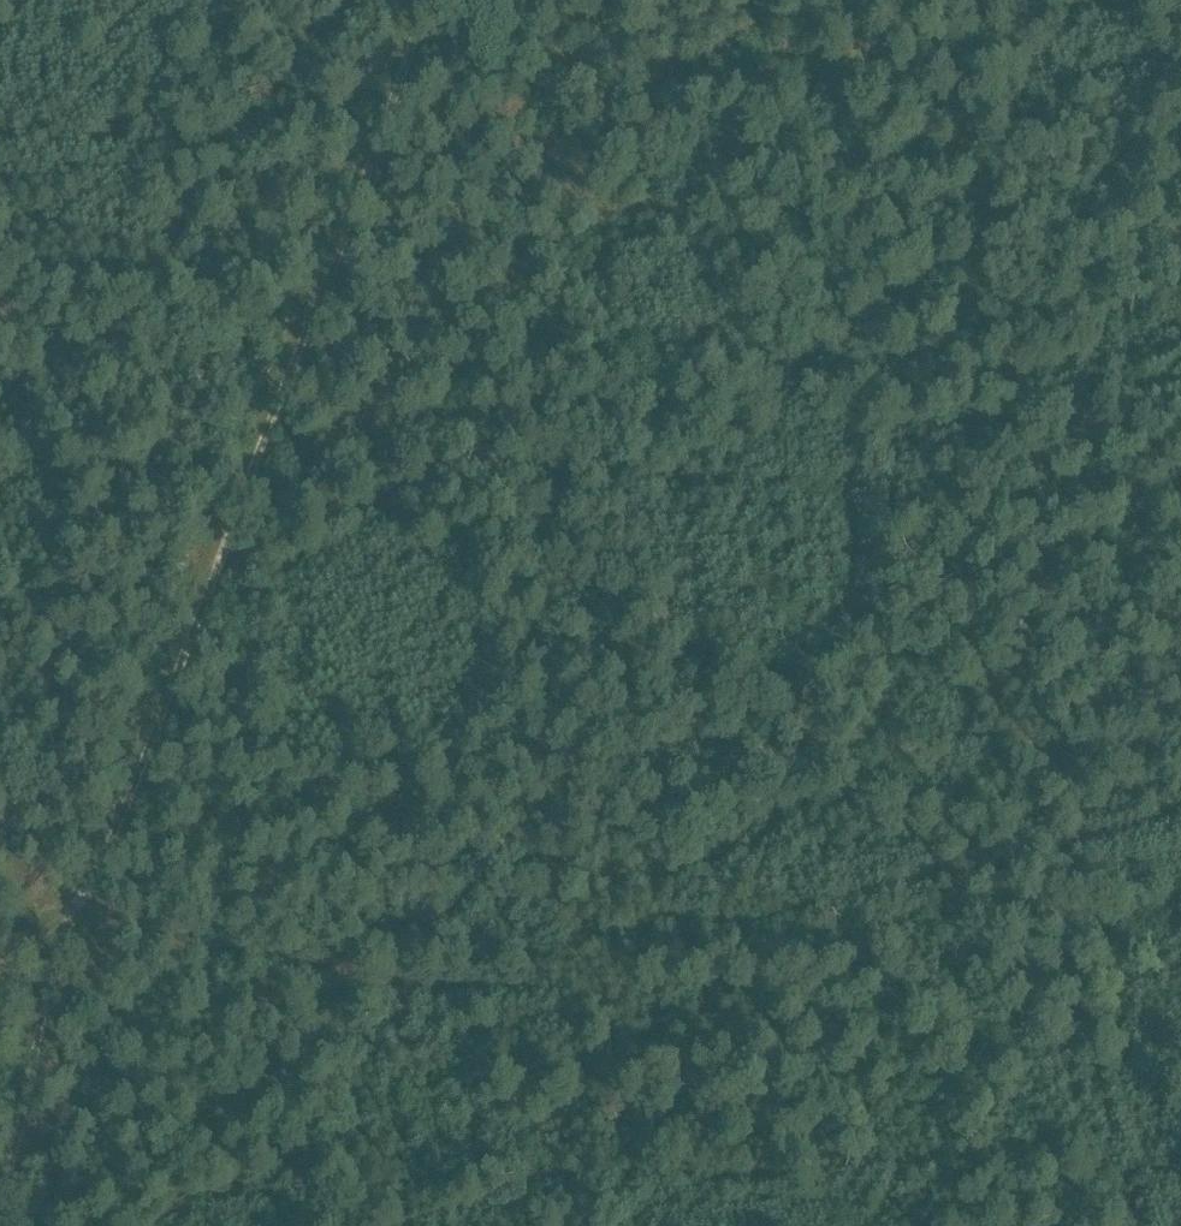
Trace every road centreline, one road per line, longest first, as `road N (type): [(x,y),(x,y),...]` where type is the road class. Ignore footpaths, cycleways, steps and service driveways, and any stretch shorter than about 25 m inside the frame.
road 1 (track): [(0,978),(71,928),(410,0)]

